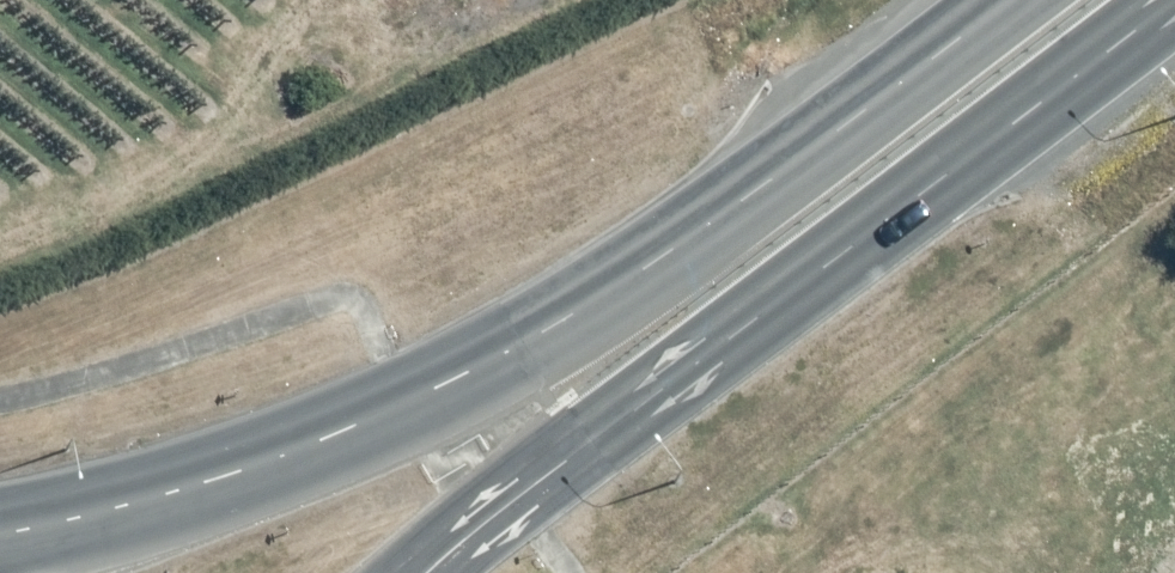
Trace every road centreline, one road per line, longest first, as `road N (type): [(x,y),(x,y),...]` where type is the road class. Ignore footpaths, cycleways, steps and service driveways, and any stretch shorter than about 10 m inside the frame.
road 1 (trunk): [(0,535),(151,499),(410,405),(572,319),(744,203),(1012,0)]
road 2 (trunk): [(1174,3),(420,572)]

